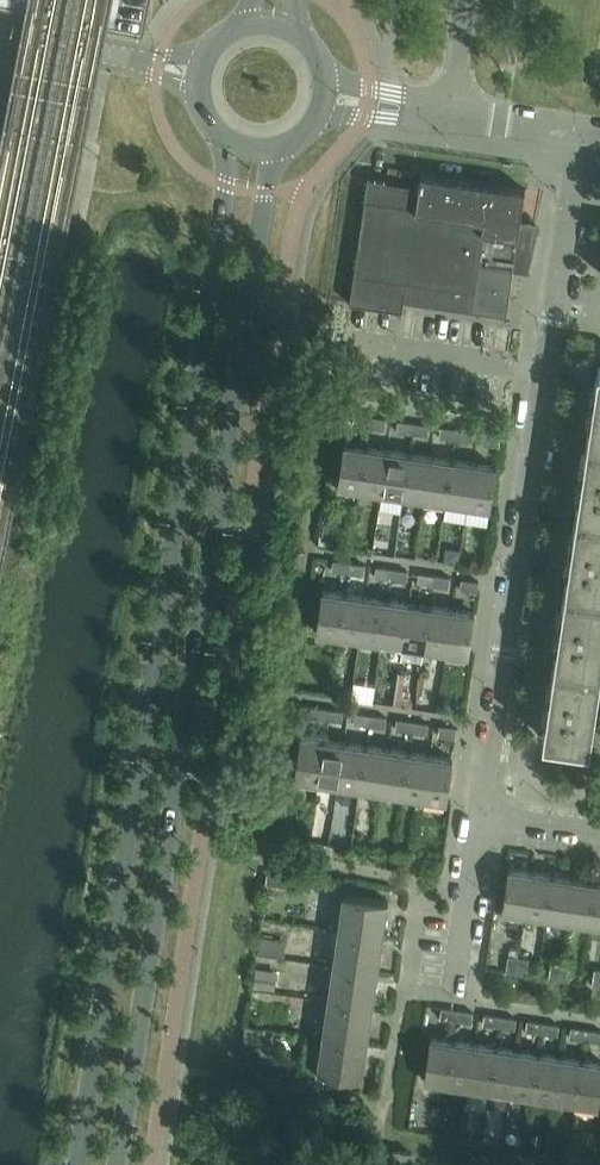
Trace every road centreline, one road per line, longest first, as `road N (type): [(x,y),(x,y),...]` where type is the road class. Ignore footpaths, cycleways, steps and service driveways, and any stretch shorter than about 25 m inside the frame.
road 1 (secondary): [(232,145),(73,1164)]
road 2 (secondary): [(113,1164),(273,152)]
road 3 (residential): [(485,811),(590,140)]
road 4 (residential): [(198,75),(0,33)]
road 5 (residential): [(455,992),(485,811)]
road 6 (residential): [(590,140),(451,113)]
road 7 (residential): [(451,113),(328,98)]

